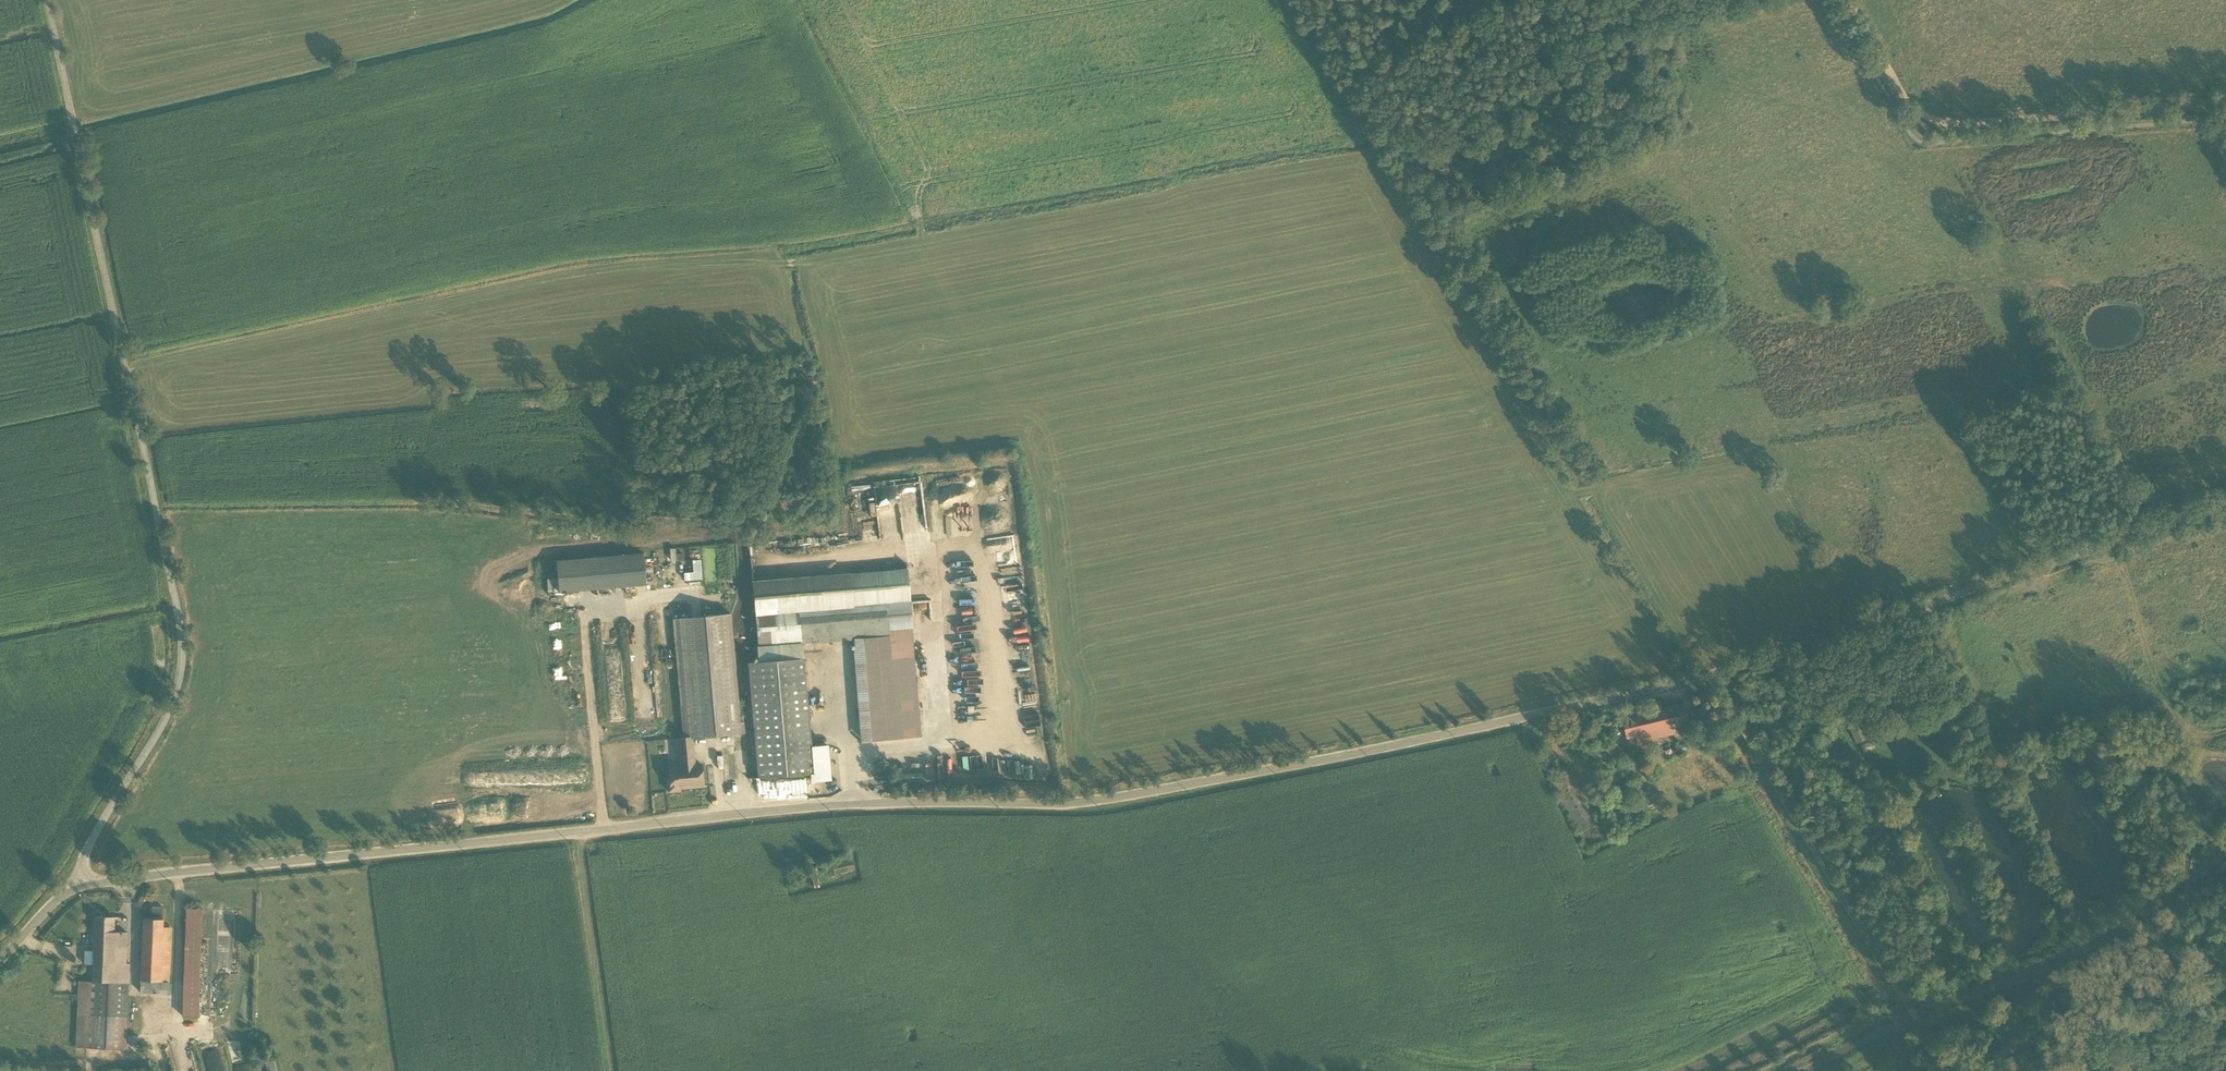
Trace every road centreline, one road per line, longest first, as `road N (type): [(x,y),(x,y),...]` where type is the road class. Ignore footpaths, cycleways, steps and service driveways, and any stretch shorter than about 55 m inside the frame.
road 1 (tertiary): [(86,886),(797,809),(1077,805),(1718,672)]
road 2 (unclassified): [(86,886),(85,852),(170,713),(181,641),(45,0)]
road 3 (tertiary): [(2225,506),(1718,672)]
road 4 (track): [(2225,131),(2209,111),(2191,107),(1937,123),(1901,92),(1849,0)]
road 5 (track): [(1718,672),(1741,730),(1905,1002)]
road 6 (track): [(1921,1026),(2032,986),(2132,936),(2225,867)]
road 7 (track): [(604,829),(585,605),(674,597)]
road 8 (track): [(1909,612),(1977,743),(2015,768),(2029,758)]
road 9 (track): [(2051,564),(1956,414)]

